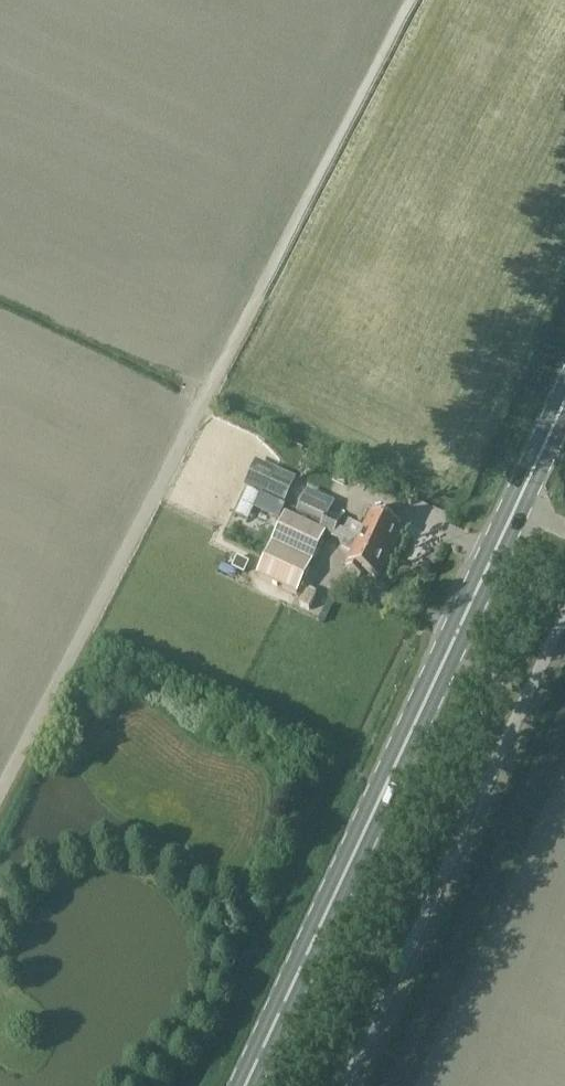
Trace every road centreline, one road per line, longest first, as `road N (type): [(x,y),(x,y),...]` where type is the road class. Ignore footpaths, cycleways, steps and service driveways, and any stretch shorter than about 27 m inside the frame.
road 1 (track): [(0,797),(414,0)]
road 2 (secondary): [(246,1085),(564,396)]

